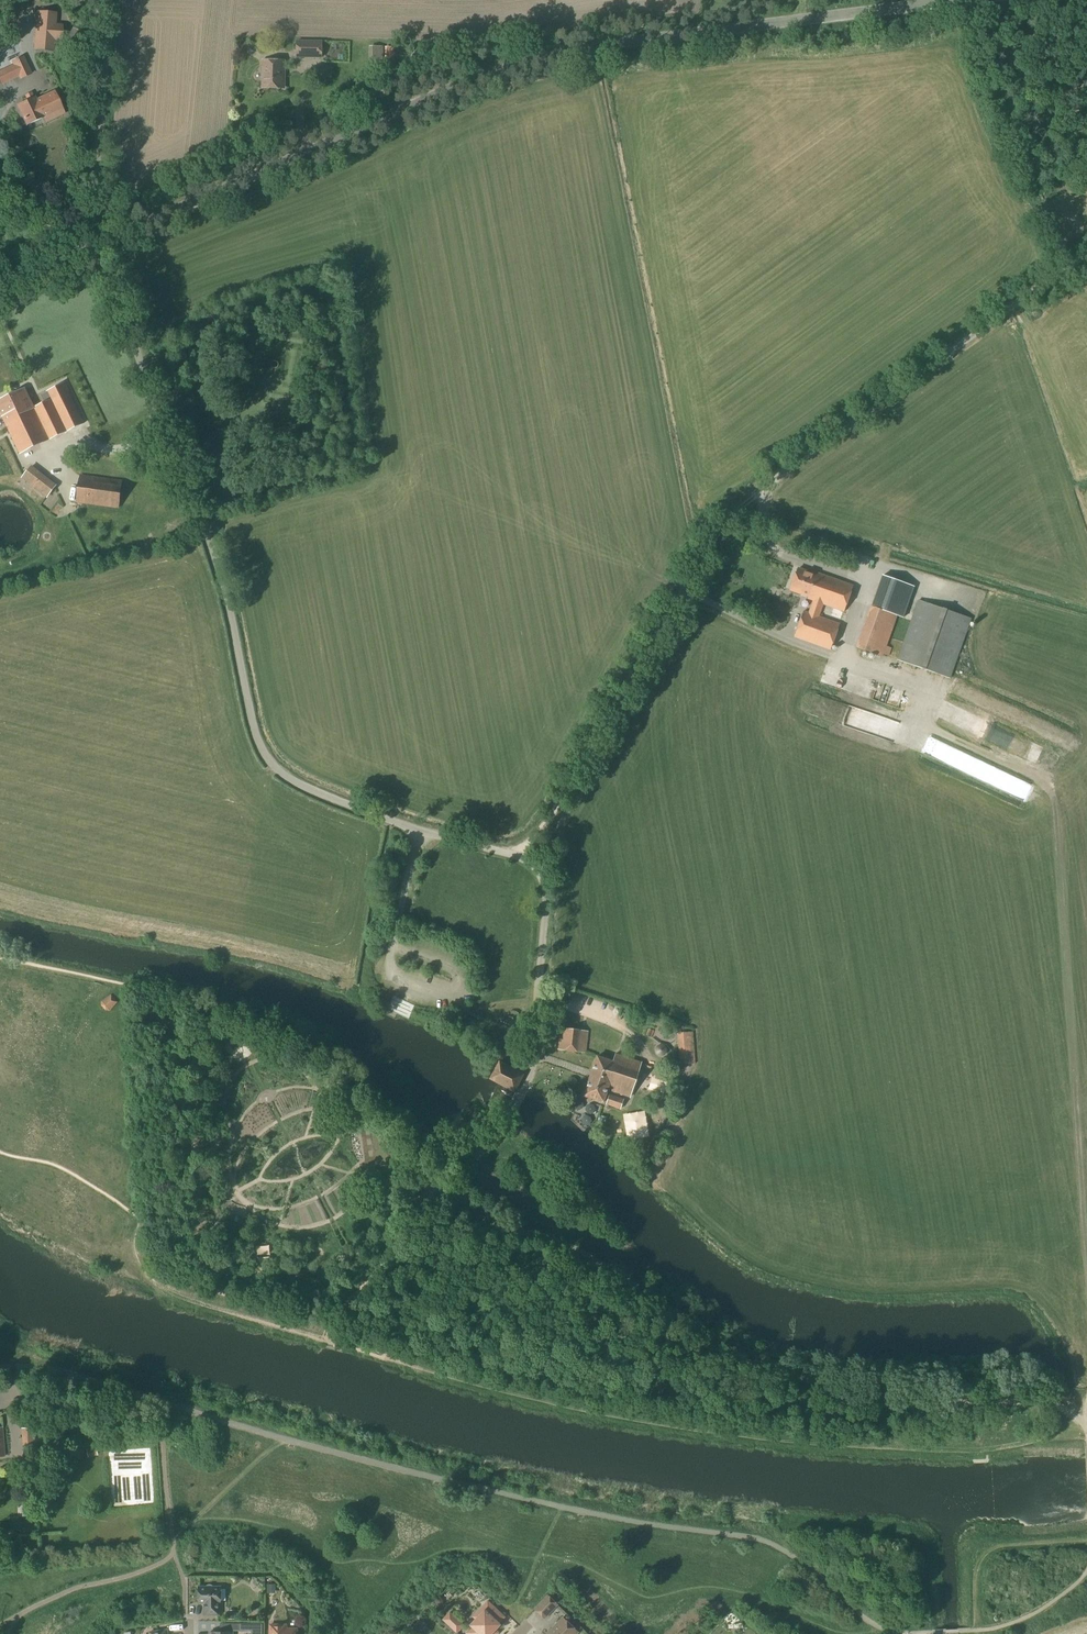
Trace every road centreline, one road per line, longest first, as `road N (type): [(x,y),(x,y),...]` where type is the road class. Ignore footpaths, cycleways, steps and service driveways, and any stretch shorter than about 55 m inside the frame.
road 1 (unclassified): [(1082,1422),(1056,1404),(883,1401),(802,1383),(568,1246),(471,1211),(463,1180),(522,1093),(536,1040),(546,881),(517,856)]
road 2 (unclassified): [(95,248),(466,73),(621,39),(959,0)]
road 3 (unclassified): [(95,248),(218,564),(267,756),(305,787),(517,856)]
road 4 (track): [(517,856),(709,544),(758,494)]
road 5 (unclassified): [(758,494),(1086,250)]
road 6 (unclassified): [(95,248),(109,0)]
road 7 (residential): [(226,1423),(80,1375),(0,1366)]

